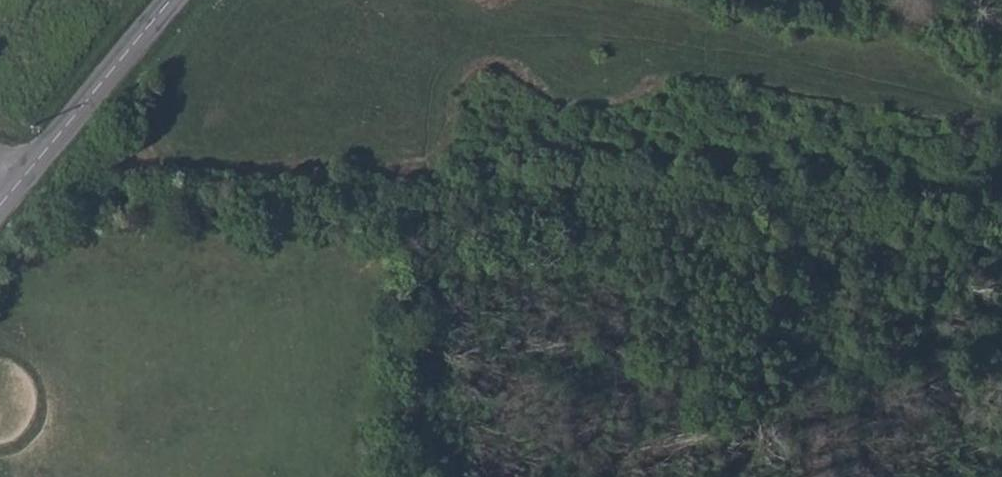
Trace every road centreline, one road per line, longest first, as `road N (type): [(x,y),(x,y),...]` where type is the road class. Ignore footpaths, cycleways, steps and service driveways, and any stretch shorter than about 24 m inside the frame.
road 1 (track): [(13,195),(157,210),(479,223),(770,219),(980,243)]
road 2 (secondary): [(13,195),(179,0)]
road 3 (track): [(990,380),(980,243),(1001,164)]

